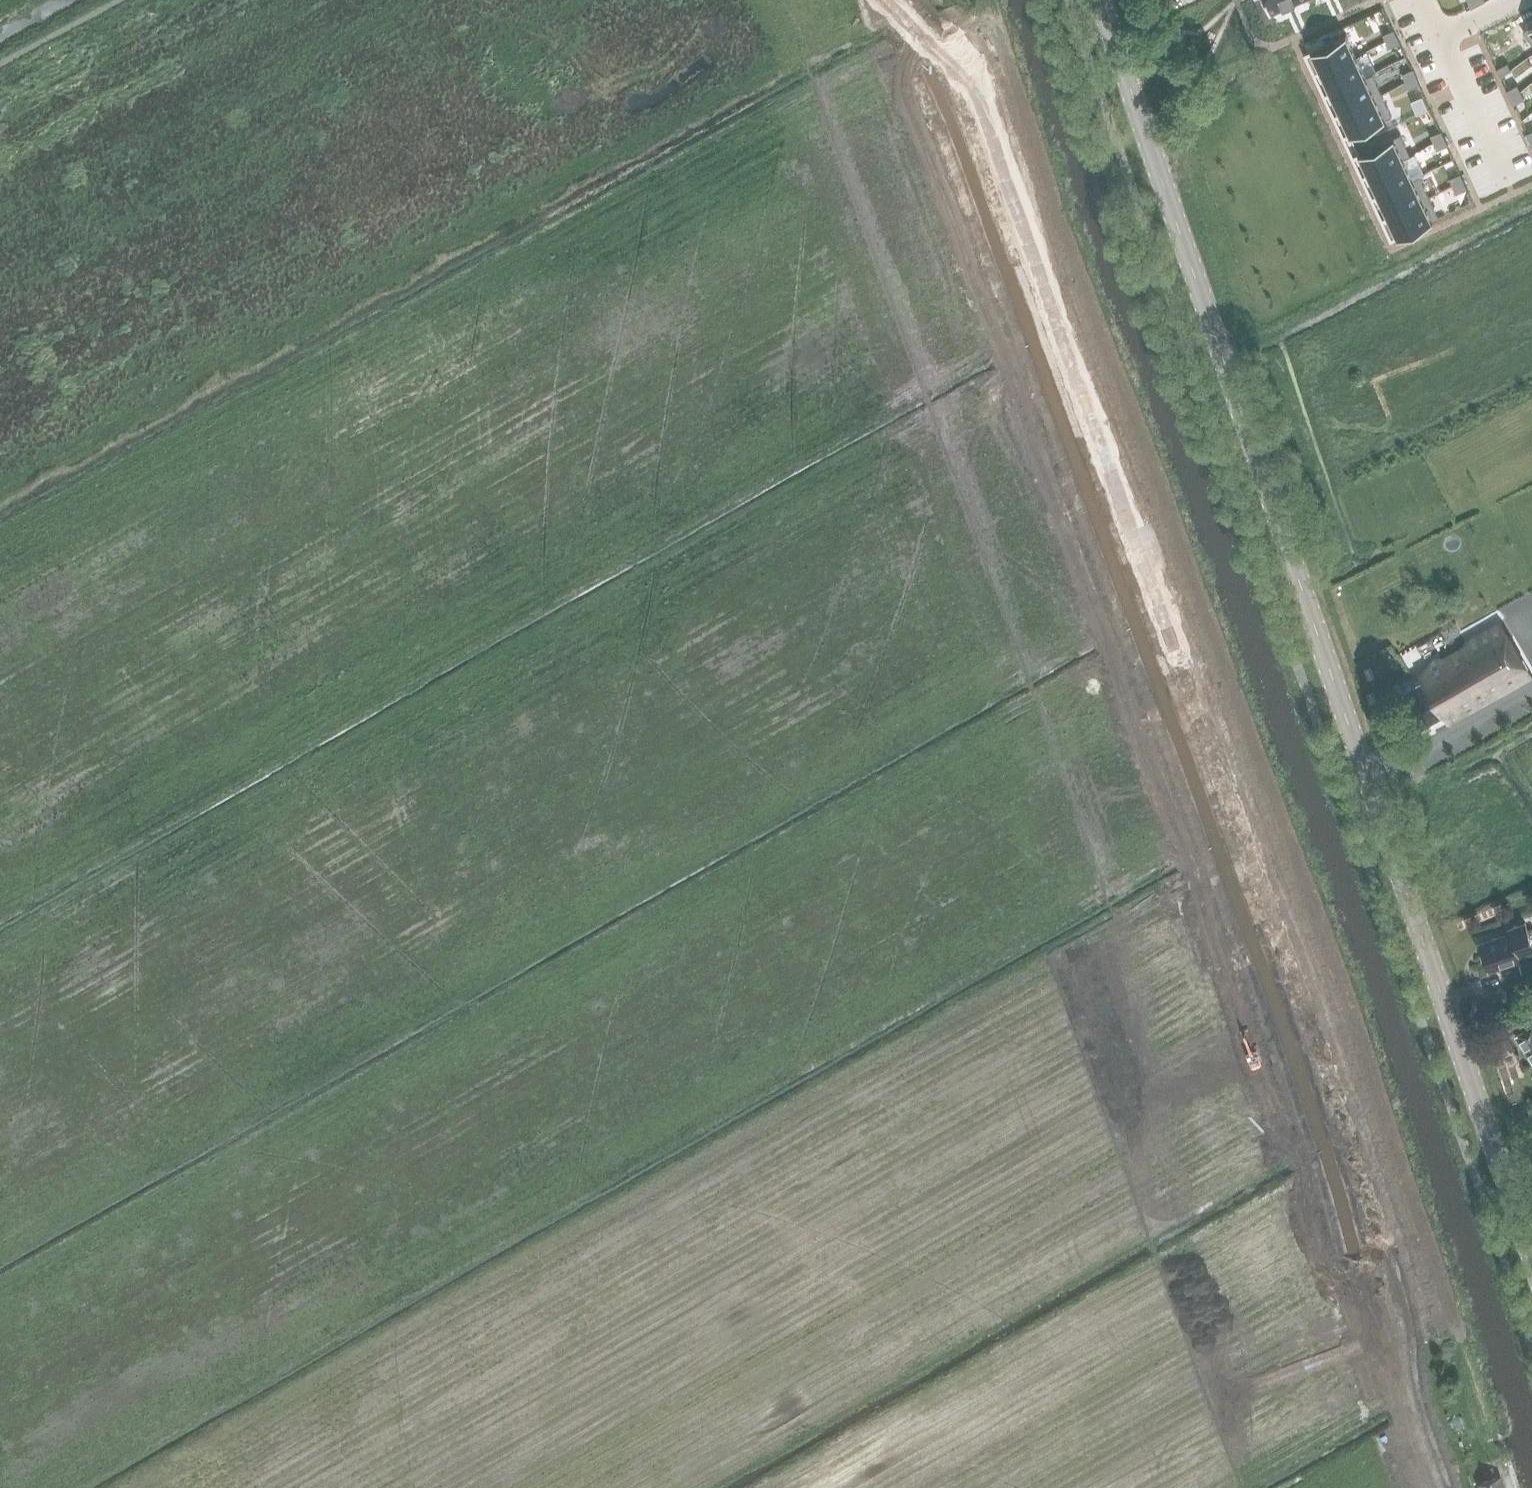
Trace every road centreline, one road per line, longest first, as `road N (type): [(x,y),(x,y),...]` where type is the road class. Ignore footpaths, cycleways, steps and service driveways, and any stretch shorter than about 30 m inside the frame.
road 1 (secondary): [(1531,1263),(1097,0)]
road 2 (residential): [(1439,45),(1503,185)]

